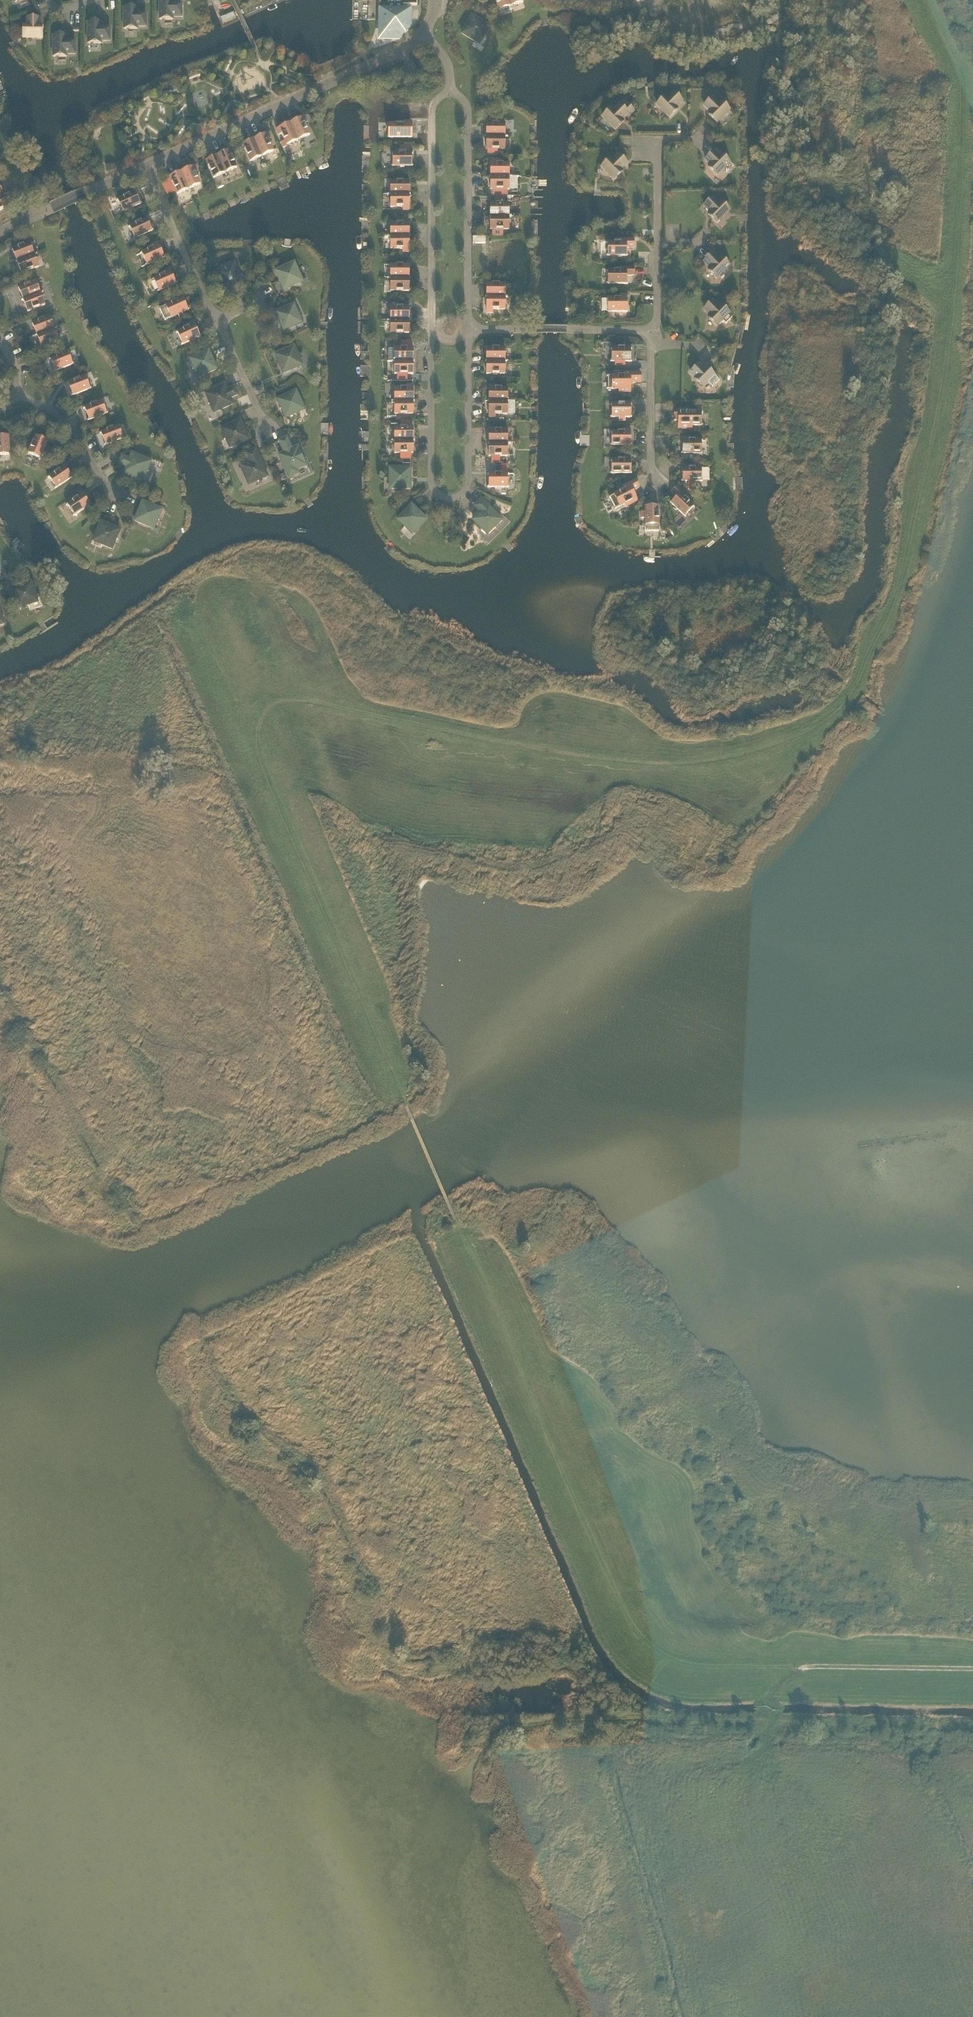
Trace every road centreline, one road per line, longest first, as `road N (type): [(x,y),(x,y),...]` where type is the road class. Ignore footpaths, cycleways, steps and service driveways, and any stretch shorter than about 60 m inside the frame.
road 1 (track): [(479,1755),(502,1732),(518,1728),(598,1720),(758,1723),(809,1666),(972,1669)]
road 2 (residential): [(469,328),(469,483),(450,498),(432,483),(432,327)]
road 3 (residential): [(146,165),(379,61),(422,34)]
road 4 (residential): [(432,327),(432,111),(451,93)]
road 5 (residential): [(451,93),(467,108),(469,328)]
road 6 (residential): [(658,327),(469,328)]
road 7 (residential): [(217,320),(146,165)]
road 8 (residential): [(0,231),(146,165)]
road 9 (residential): [(124,496),(108,491),(58,417),(12,395)]
road 10 (residential): [(657,243),(659,141),(695,136)]
road 11 (residential): [(652,482),(655,346)]
road 12 (residential): [(269,430),(217,320)]

